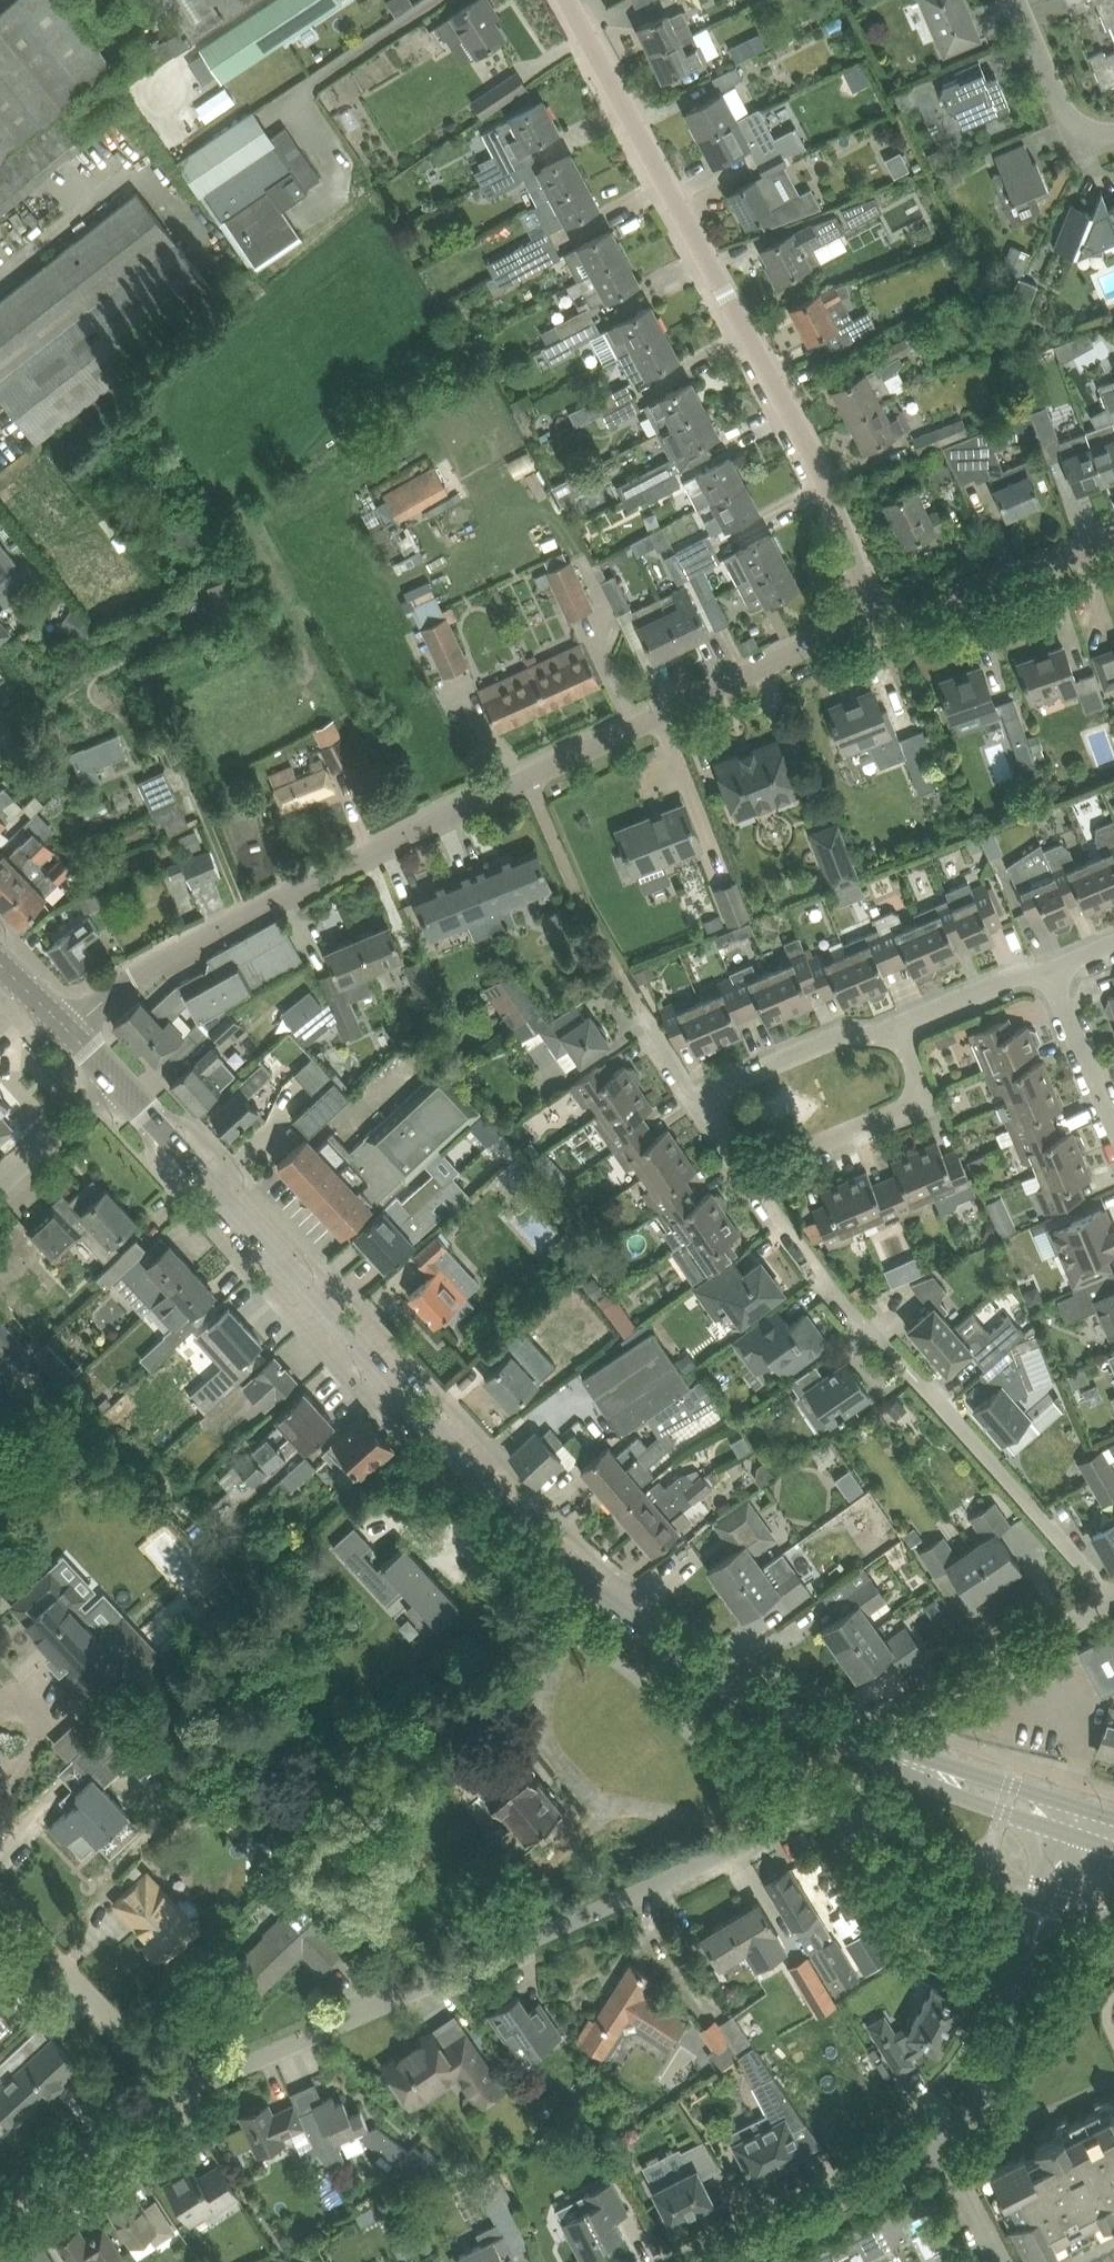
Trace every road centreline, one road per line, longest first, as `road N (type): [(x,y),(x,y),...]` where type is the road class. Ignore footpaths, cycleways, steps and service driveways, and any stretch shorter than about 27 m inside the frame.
road 1 (tertiary): [(922,1769),(714,1675),(551,1550),(117,1079)]
road 2 (residential): [(181,2093),(814,1813),(840,1824),(924,1939),(1027,1970)]
road 3 (unclassified): [(68,1032),(146,966),(348,856),(860,627)]
road 4 (unclassified): [(860,627),(841,528),(565,0)]
road 5 (residential): [(723,2258),(941,2138),(986,2082),(1012,2030),(1027,1970)]
road 6 (unclassified): [(1110,1595),(906,1362)]
road 7 (unclassified): [(860,627),(1113,535)]
road 8 (unclassified): [(181,2093),(0,1899)]
road 9 (unclassified): [(922,1769),(946,1715),(1110,1595)]
road 10 (residential): [(752,1173),(901,1106),(907,1071),(886,1027)]
road 11 (residential): [(887,1336),(820,1266),(752,1173)]
road 12 (residential): [(0,2203),(181,2093)]
road 13 (residential): [(698,1095),(886,1027)]
road 14 (unclassified): [(886,1027),(1052,967)]
road 15 (unclassified): [(1113,1129),(1052,967)]
road 16 (tertiary): [(922,1769),(940,1788),(1009,1813),(1078,1825)]
road 17 (tertiary): [(1078,1825),(1015,1789),(922,1769)]
road 18 (unclassified): [(1113,116),(1077,107),(1049,78),(1016,0)]
road 19 (residential): [(0,1187),(117,1079)]
road 20 (unclassified): [(1078,1825),(1040,1885),(1036,1936)]
road 21 (unclassified): [(1036,1936),(1066,1896),(1078,1825)]

